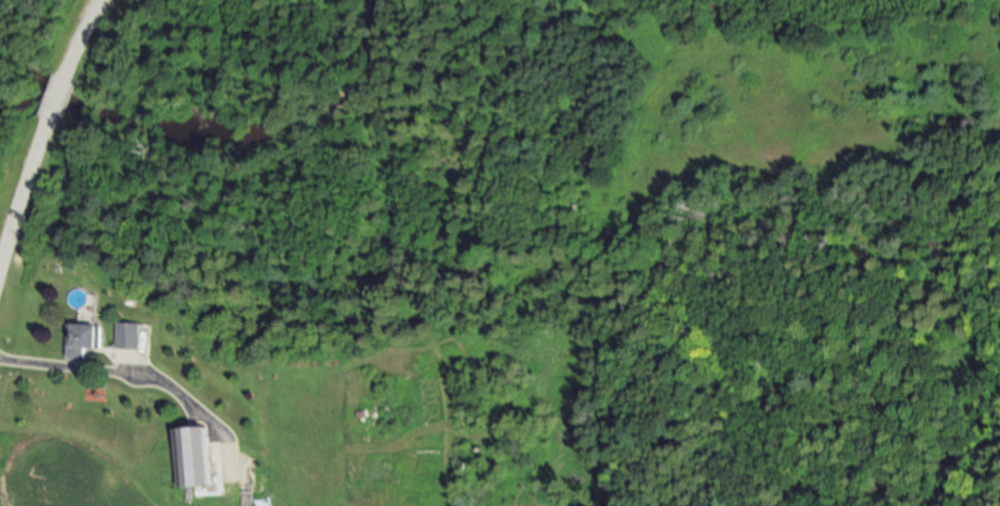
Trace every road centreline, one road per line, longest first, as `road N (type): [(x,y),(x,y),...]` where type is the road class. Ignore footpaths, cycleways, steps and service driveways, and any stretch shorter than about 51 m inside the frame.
road 1 (residential): [(25,193),(76,50)]

